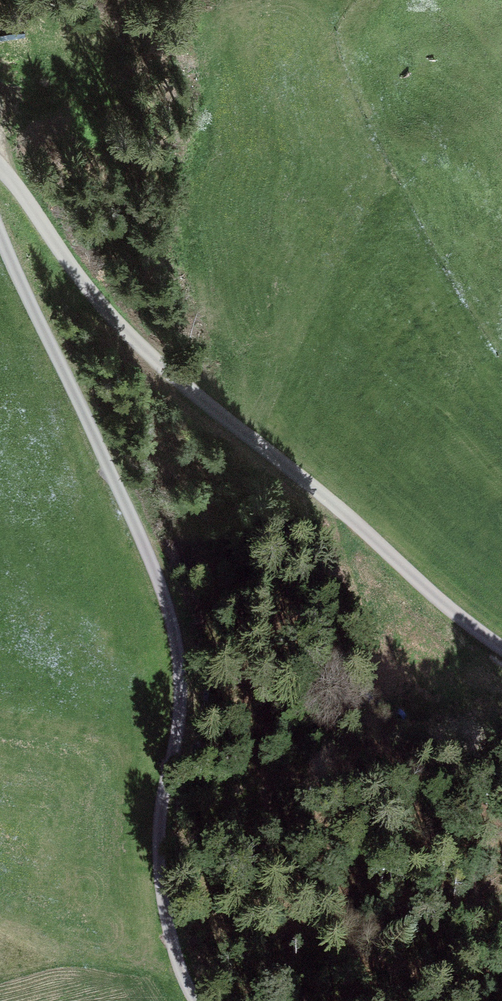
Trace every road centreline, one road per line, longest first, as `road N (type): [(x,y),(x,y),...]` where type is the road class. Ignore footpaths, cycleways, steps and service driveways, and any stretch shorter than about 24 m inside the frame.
road 1 (track): [(198,1000),(165,921),(157,875),(187,705),(186,655),(142,534),(0,232)]
road 2 (track): [(0,155),(398,563),(501,654)]

